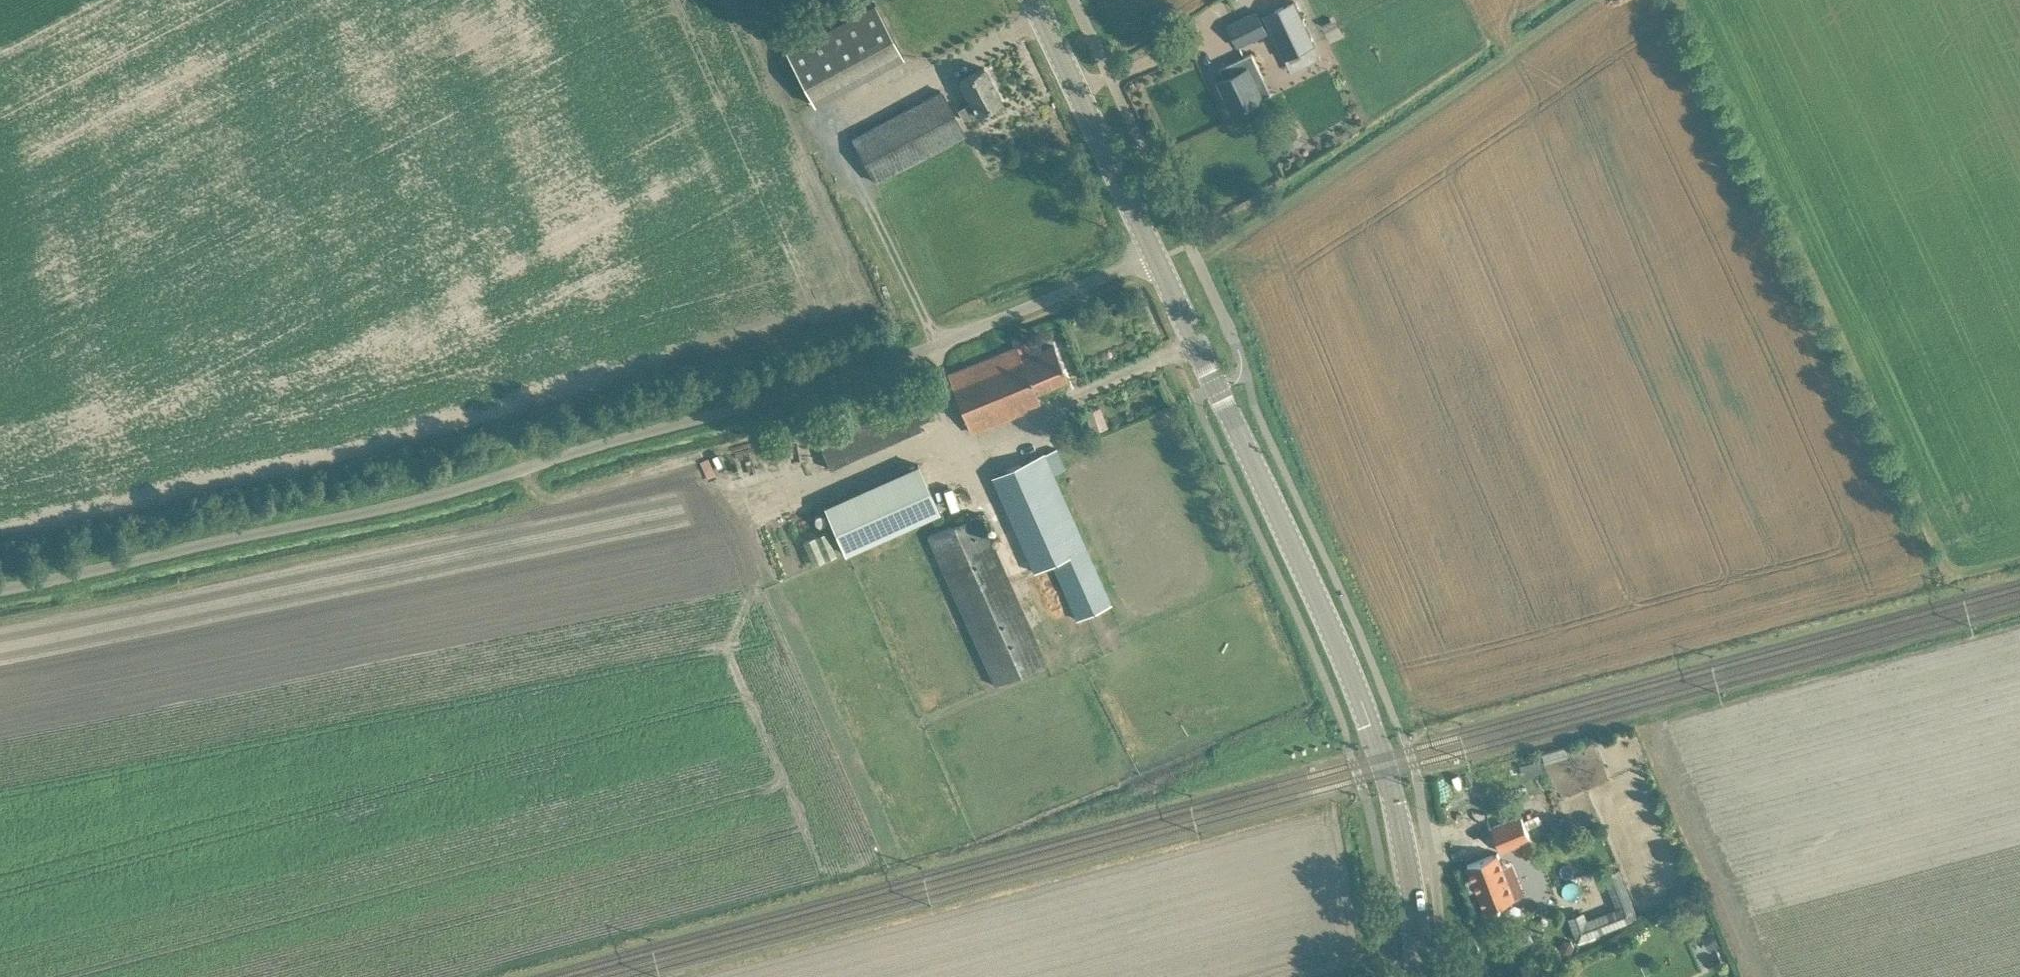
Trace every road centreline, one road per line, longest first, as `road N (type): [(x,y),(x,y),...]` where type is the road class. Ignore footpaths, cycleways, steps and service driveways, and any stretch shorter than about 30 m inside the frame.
road 1 (unclassified): [(0,572),(486,474),(687,424),(878,370),(1154,262)]
road 2 (tertiary): [(1415,976),(1398,818),(1370,726),(1154,262)]
road 3 (tertiary): [(1154,262),(1031,0)]

